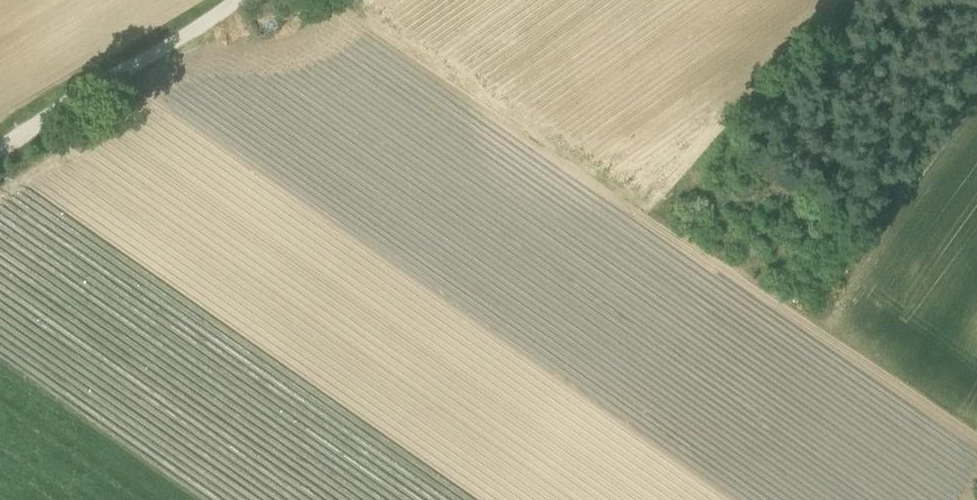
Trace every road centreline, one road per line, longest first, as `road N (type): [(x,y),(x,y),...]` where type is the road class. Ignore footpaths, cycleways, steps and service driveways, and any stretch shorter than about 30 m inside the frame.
road 1 (track): [(0,154),(247,0)]

